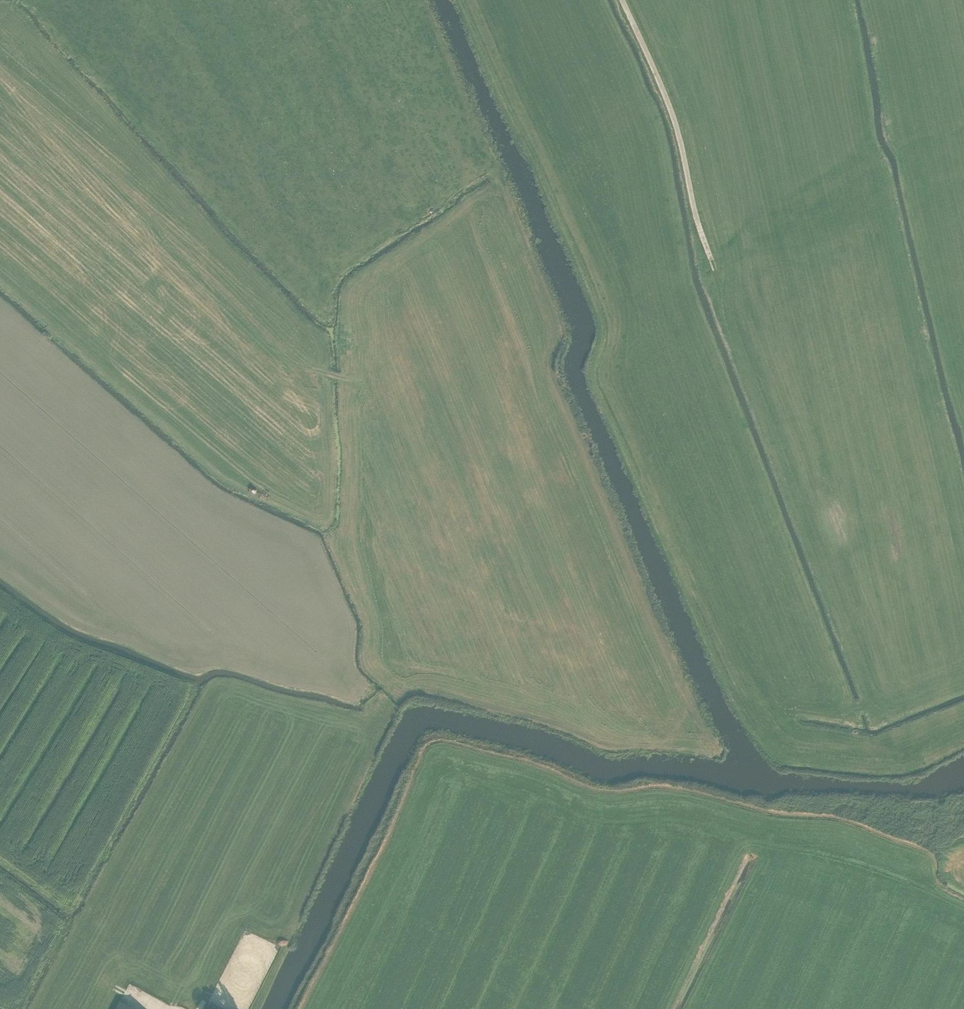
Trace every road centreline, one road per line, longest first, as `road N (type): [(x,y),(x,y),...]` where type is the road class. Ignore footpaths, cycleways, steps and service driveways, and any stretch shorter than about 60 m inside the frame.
road 1 (track): [(623,0),(673,117),(715,270)]

